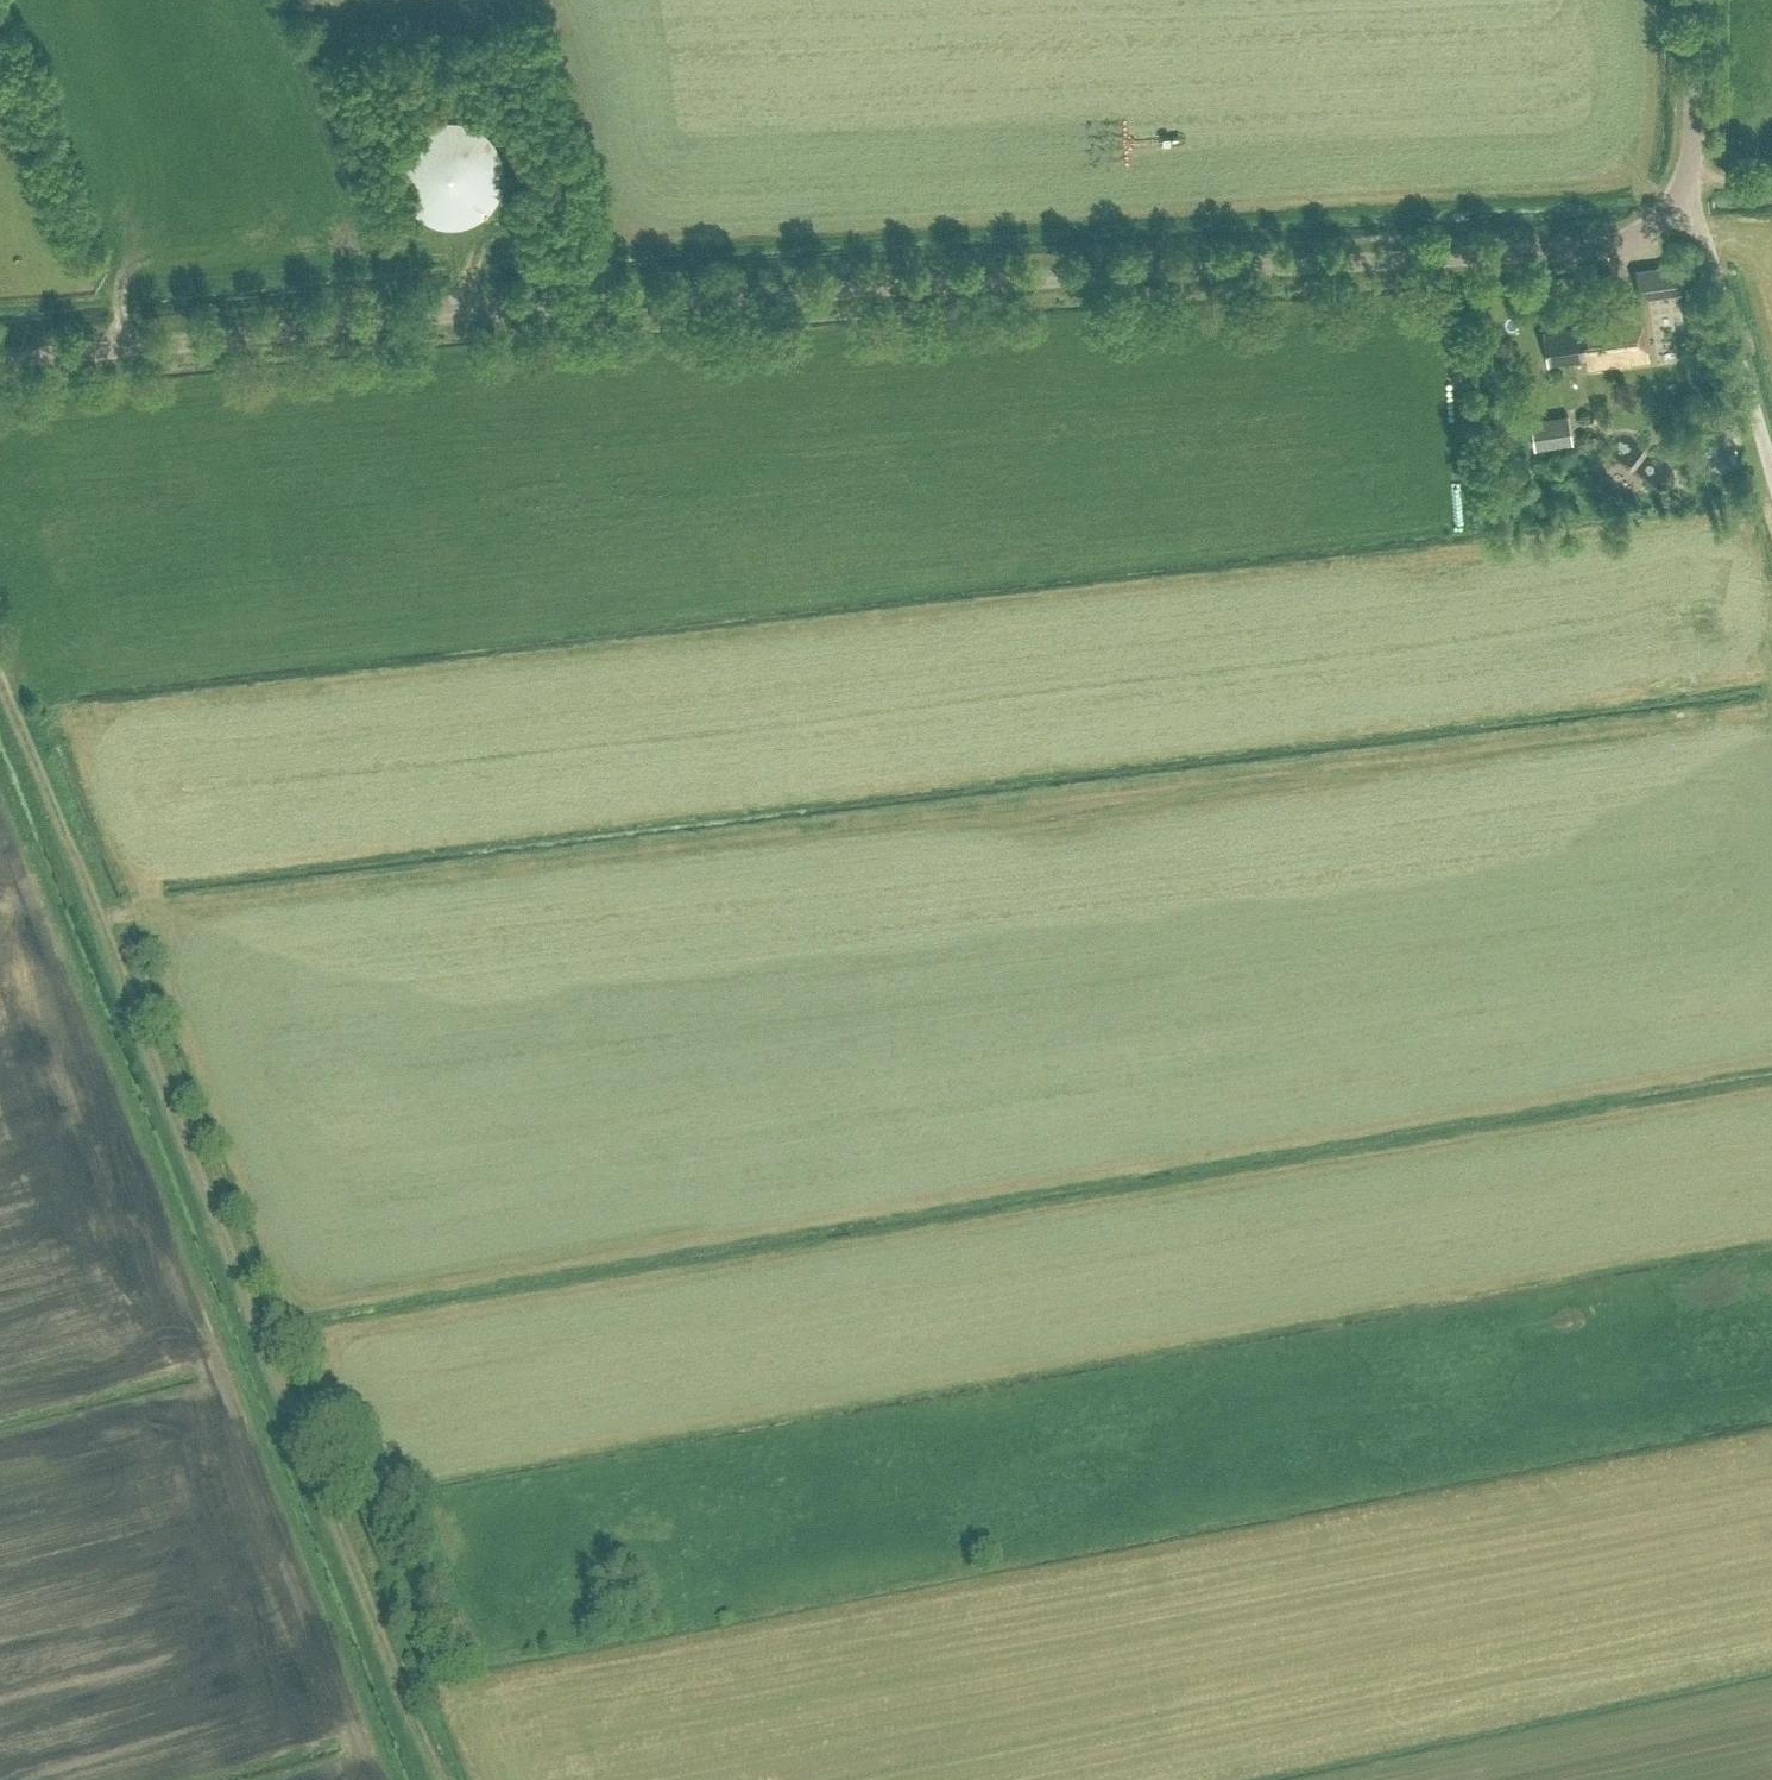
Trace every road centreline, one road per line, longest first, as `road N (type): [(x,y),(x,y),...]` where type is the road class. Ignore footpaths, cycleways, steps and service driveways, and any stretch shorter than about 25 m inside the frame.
road 1 (unclassified): [(0,354),(545,303),(1609,242),(1662,214),(1687,172),(1694,0)]
road 2 (track): [(0,677),(440,1779)]

